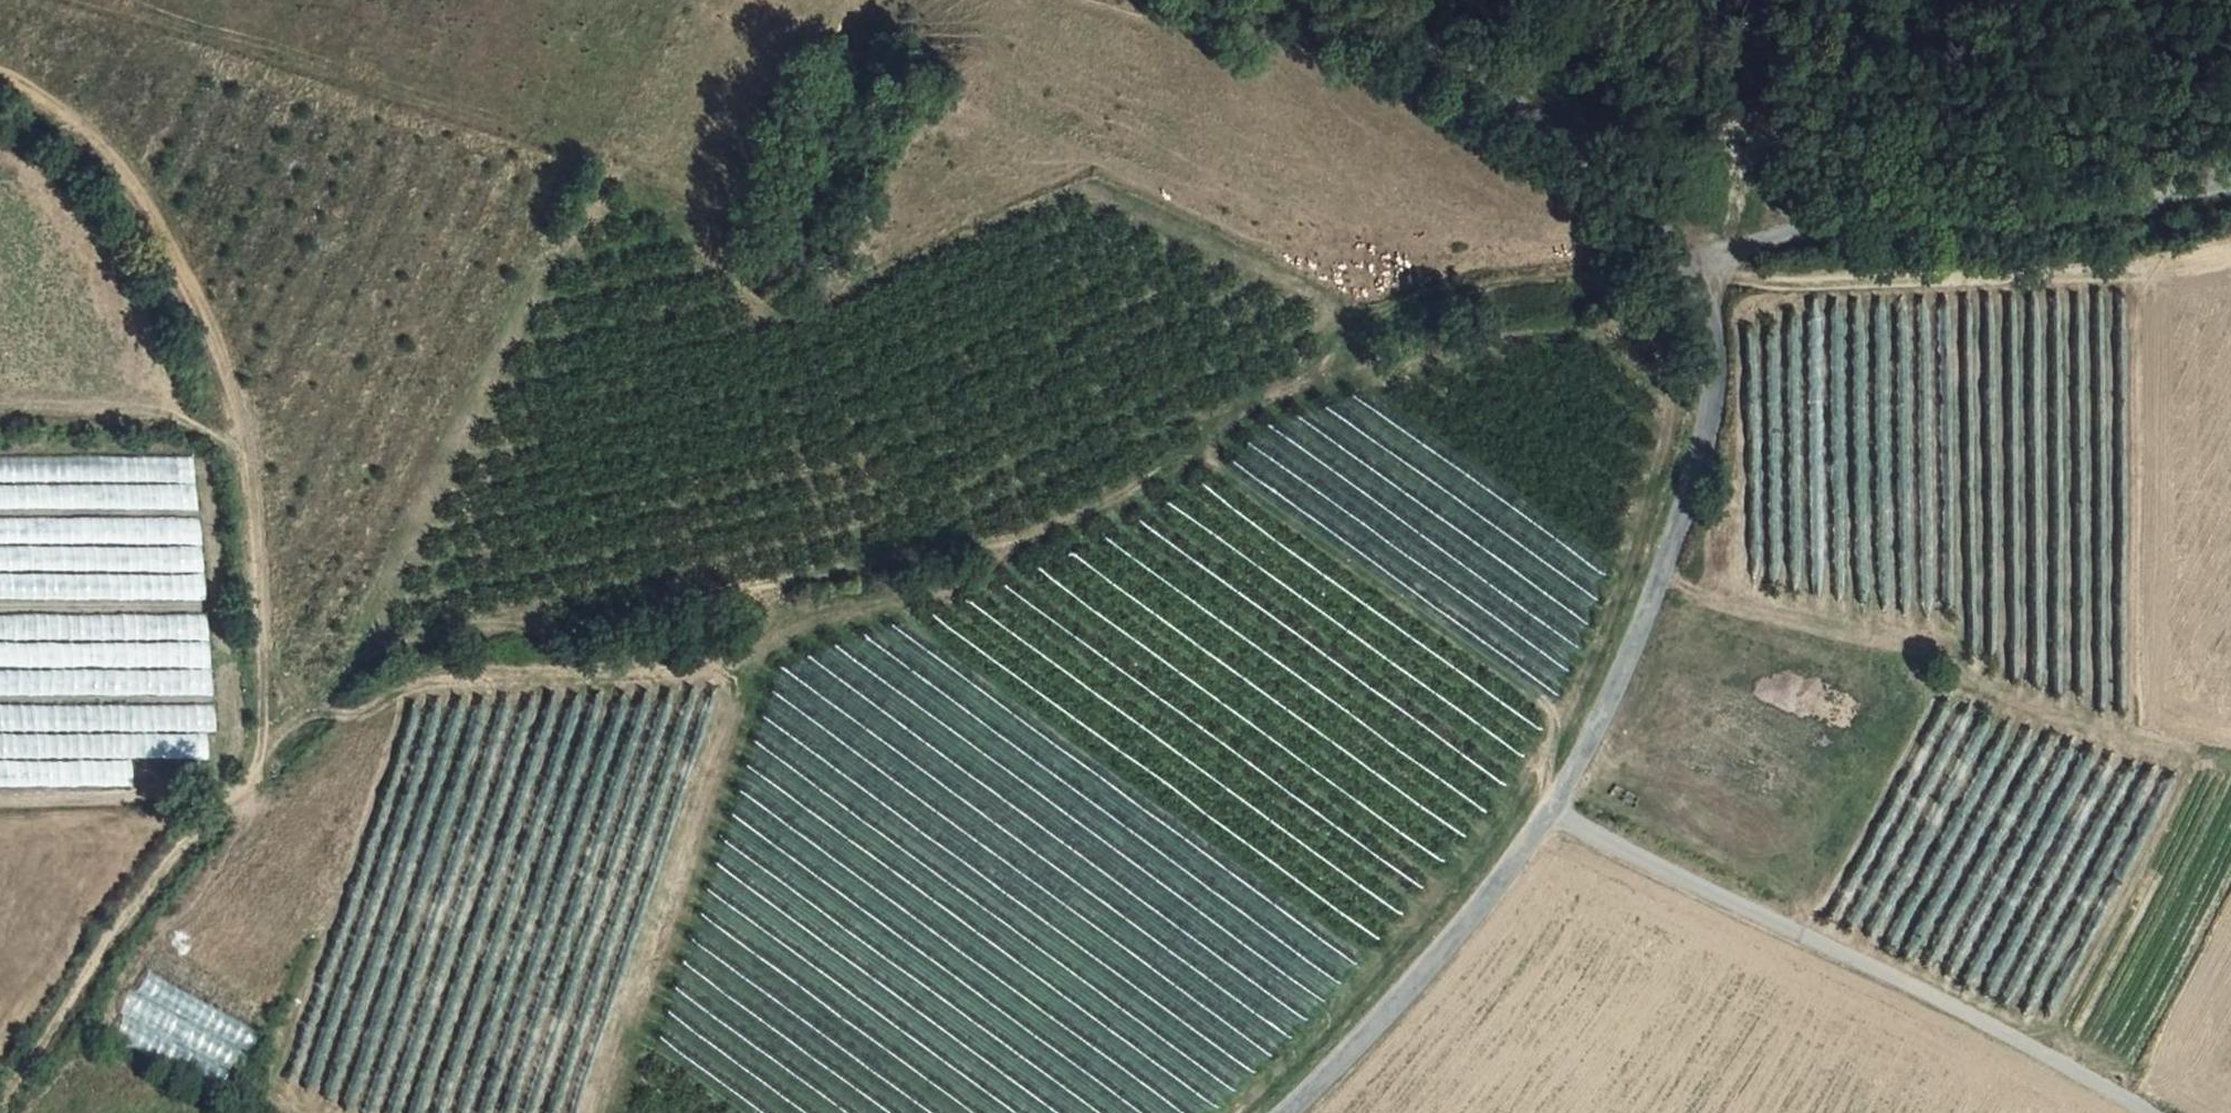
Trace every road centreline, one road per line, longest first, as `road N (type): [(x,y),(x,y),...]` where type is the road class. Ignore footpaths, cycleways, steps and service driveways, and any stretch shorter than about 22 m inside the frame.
road 1 (unclassified): [(1294,1112),(1555,808),(1617,676),(1713,408),(1712,260),(1625,165),(1404,41),(1286,0)]
road 2 (track): [(0,84),(53,108),(124,172),(166,243),(233,411),(263,724),(251,779),(138,896),(0,1106)]
road 3 (track): [(1555,808),(1918,985),(2148,1112)]
road 4 (track): [(2230,186),(1987,219),(1813,228),(1712,260)]

